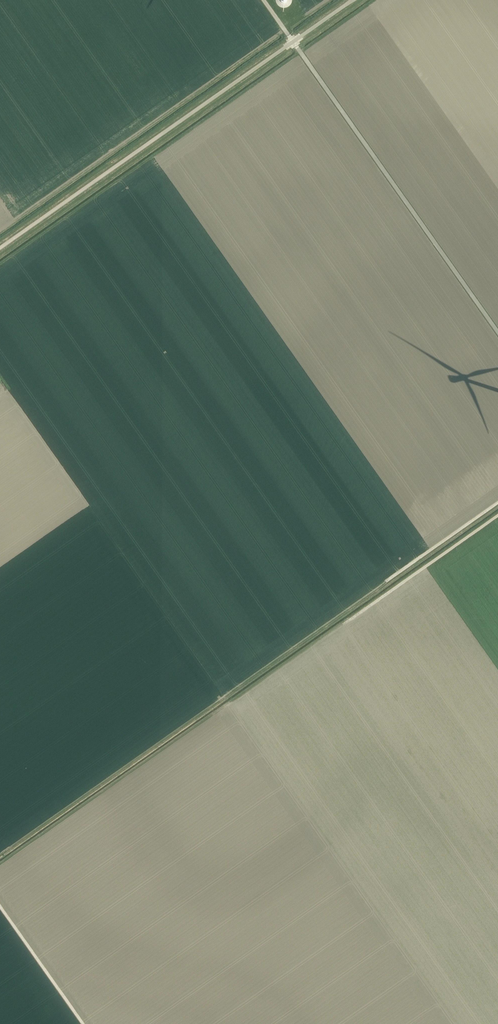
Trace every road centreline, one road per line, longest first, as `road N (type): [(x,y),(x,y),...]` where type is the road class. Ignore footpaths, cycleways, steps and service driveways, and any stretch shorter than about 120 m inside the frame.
road 1 (residential): [(0,248),(352,0)]

